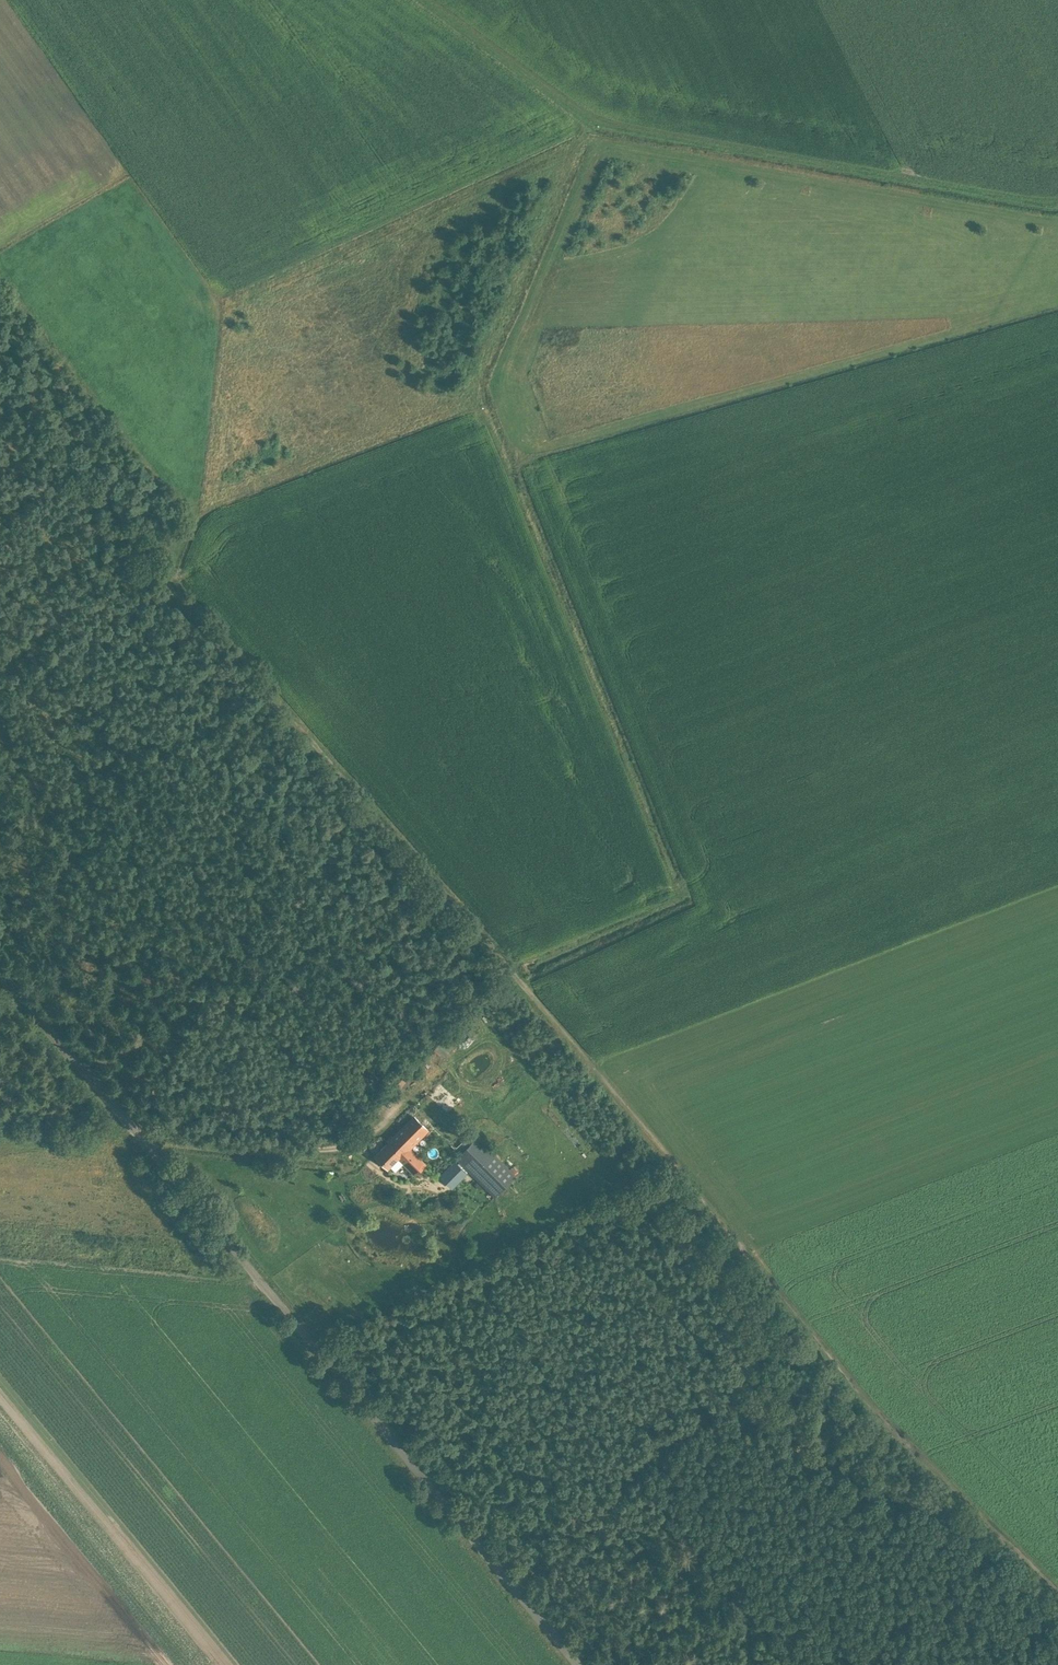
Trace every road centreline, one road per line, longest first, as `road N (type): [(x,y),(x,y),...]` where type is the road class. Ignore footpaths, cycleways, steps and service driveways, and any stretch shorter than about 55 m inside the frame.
road 1 (track): [(1057,1593),(871,1408),(486,931),(0,399)]
road 2 (unclassified): [(570,1664),(0,978)]
road 3 (track): [(131,1133),(327,1148),(373,1132)]
road 4 (track): [(512,972),(373,1132)]
road 5 (track): [(0,648),(125,543)]

